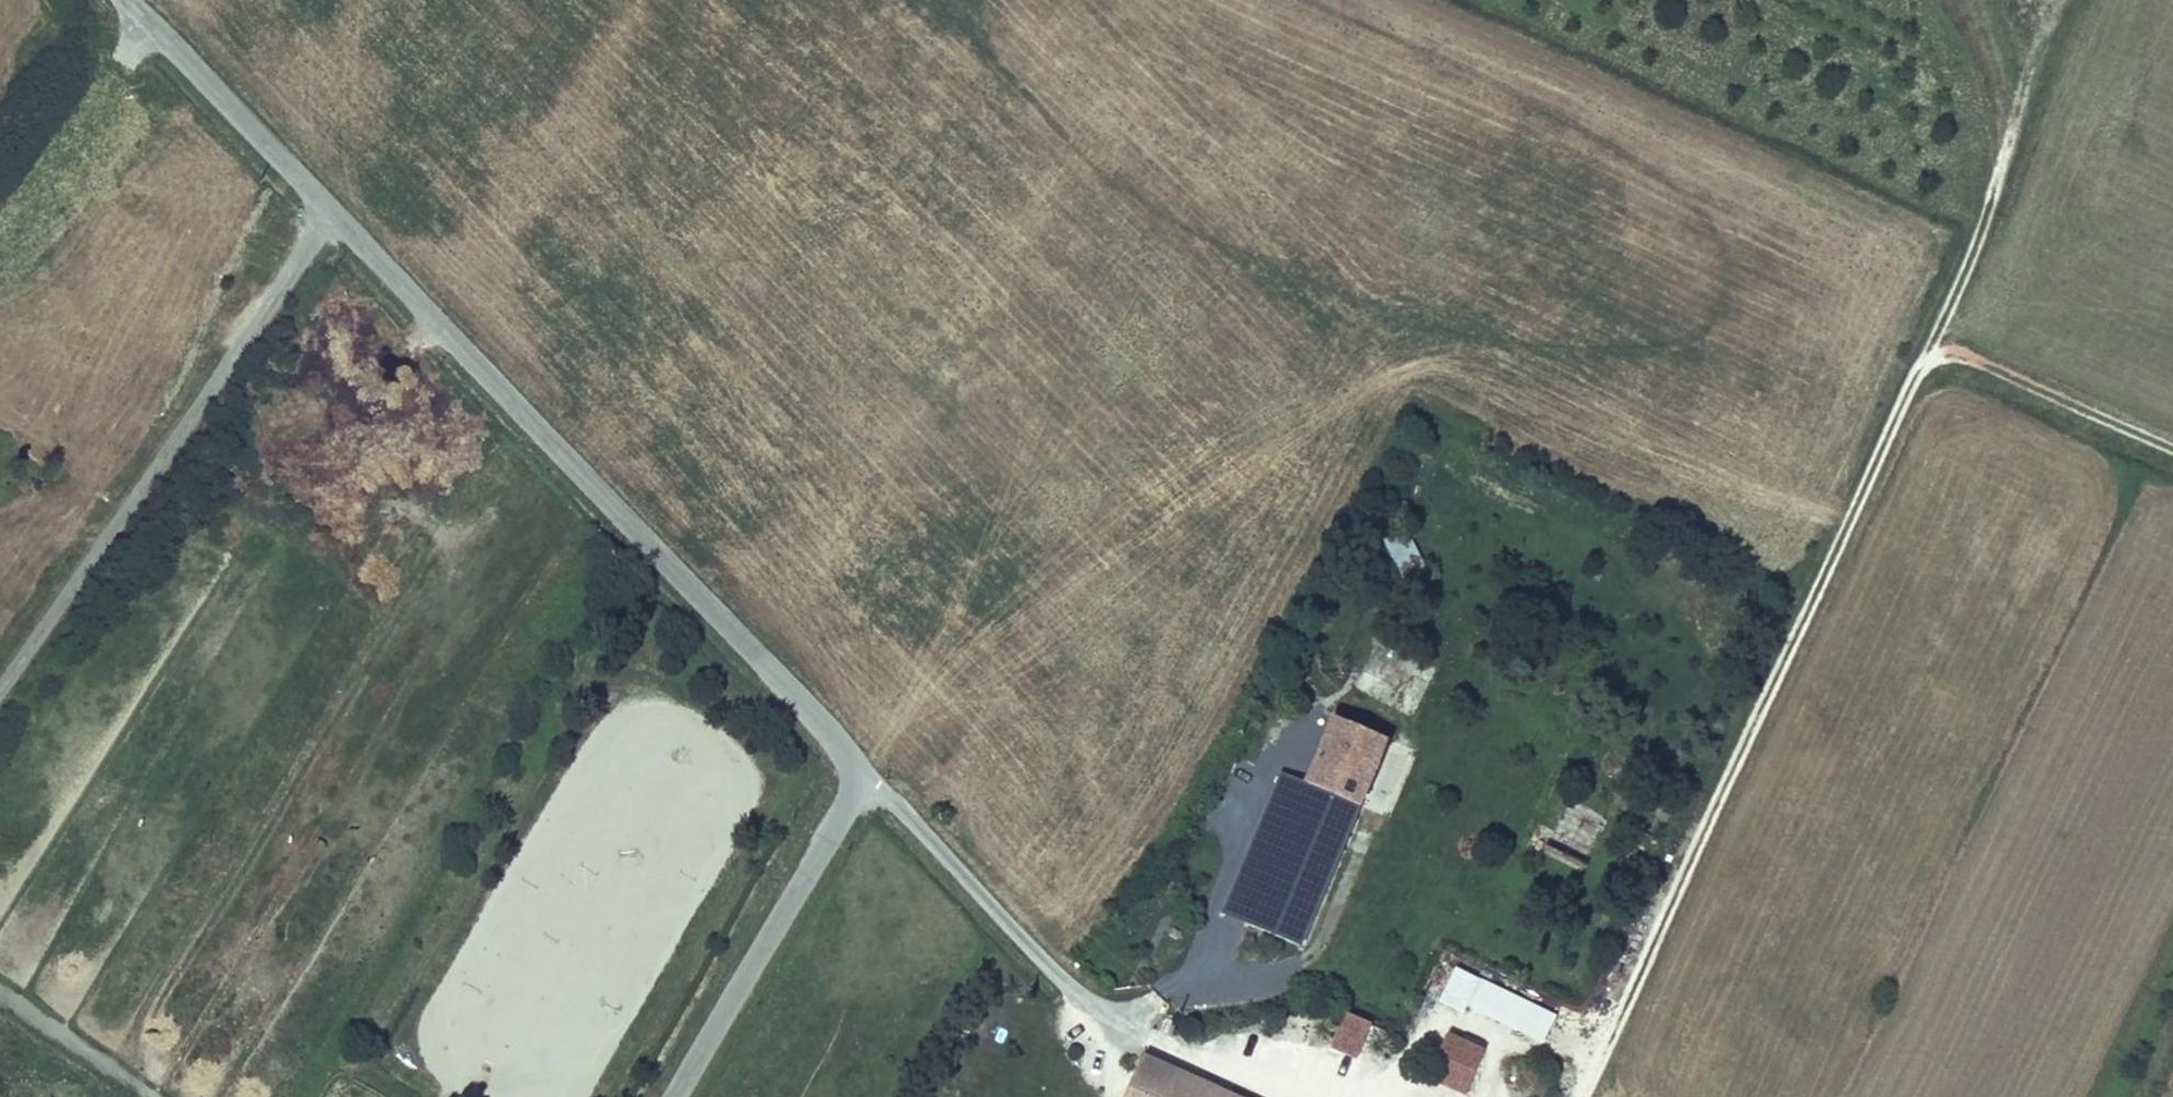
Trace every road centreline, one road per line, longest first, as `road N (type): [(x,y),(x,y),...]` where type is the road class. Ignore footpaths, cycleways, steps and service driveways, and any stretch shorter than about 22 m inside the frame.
road 1 (unclassified): [(675,1096),(838,818),(847,794),(843,759),(124,0)]
road 2 (track): [(1590,1096),(1990,223),(2004,117),(1972,13),(1958,0)]
road 3 (track): [(2172,450),(1933,345)]

